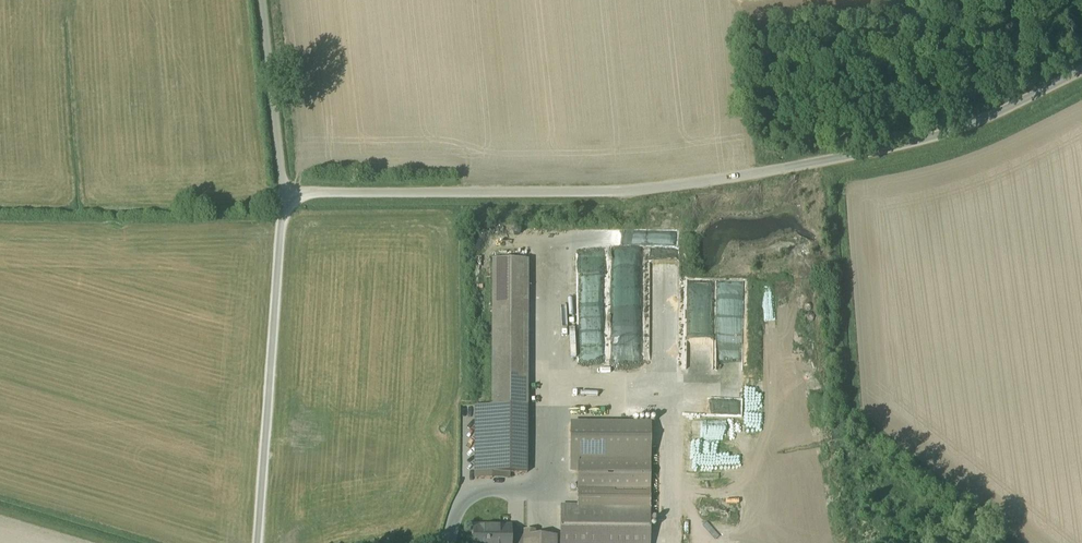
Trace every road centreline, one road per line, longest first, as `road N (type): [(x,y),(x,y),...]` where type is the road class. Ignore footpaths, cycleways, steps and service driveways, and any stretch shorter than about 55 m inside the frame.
road 1 (unclassified): [(284,192),(592,195),(685,187),(937,137),(1081,73)]
road 2 (unclassified): [(256,542),(284,192)]
road 3 (unclassified): [(262,0),(284,192)]

